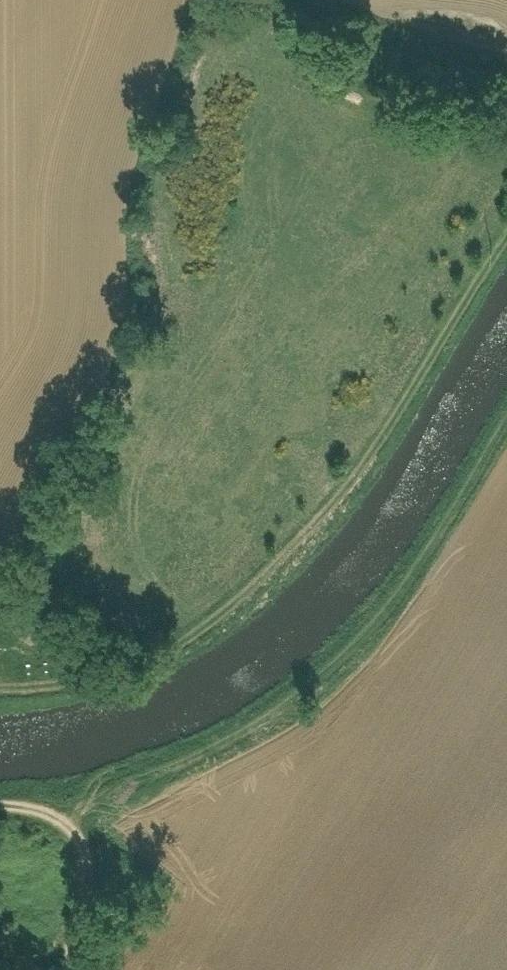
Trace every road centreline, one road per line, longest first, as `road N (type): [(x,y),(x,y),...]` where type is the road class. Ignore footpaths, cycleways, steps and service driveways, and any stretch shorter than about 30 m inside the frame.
road 1 (track): [(0,795),(17,797),(82,845),(89,969)]

